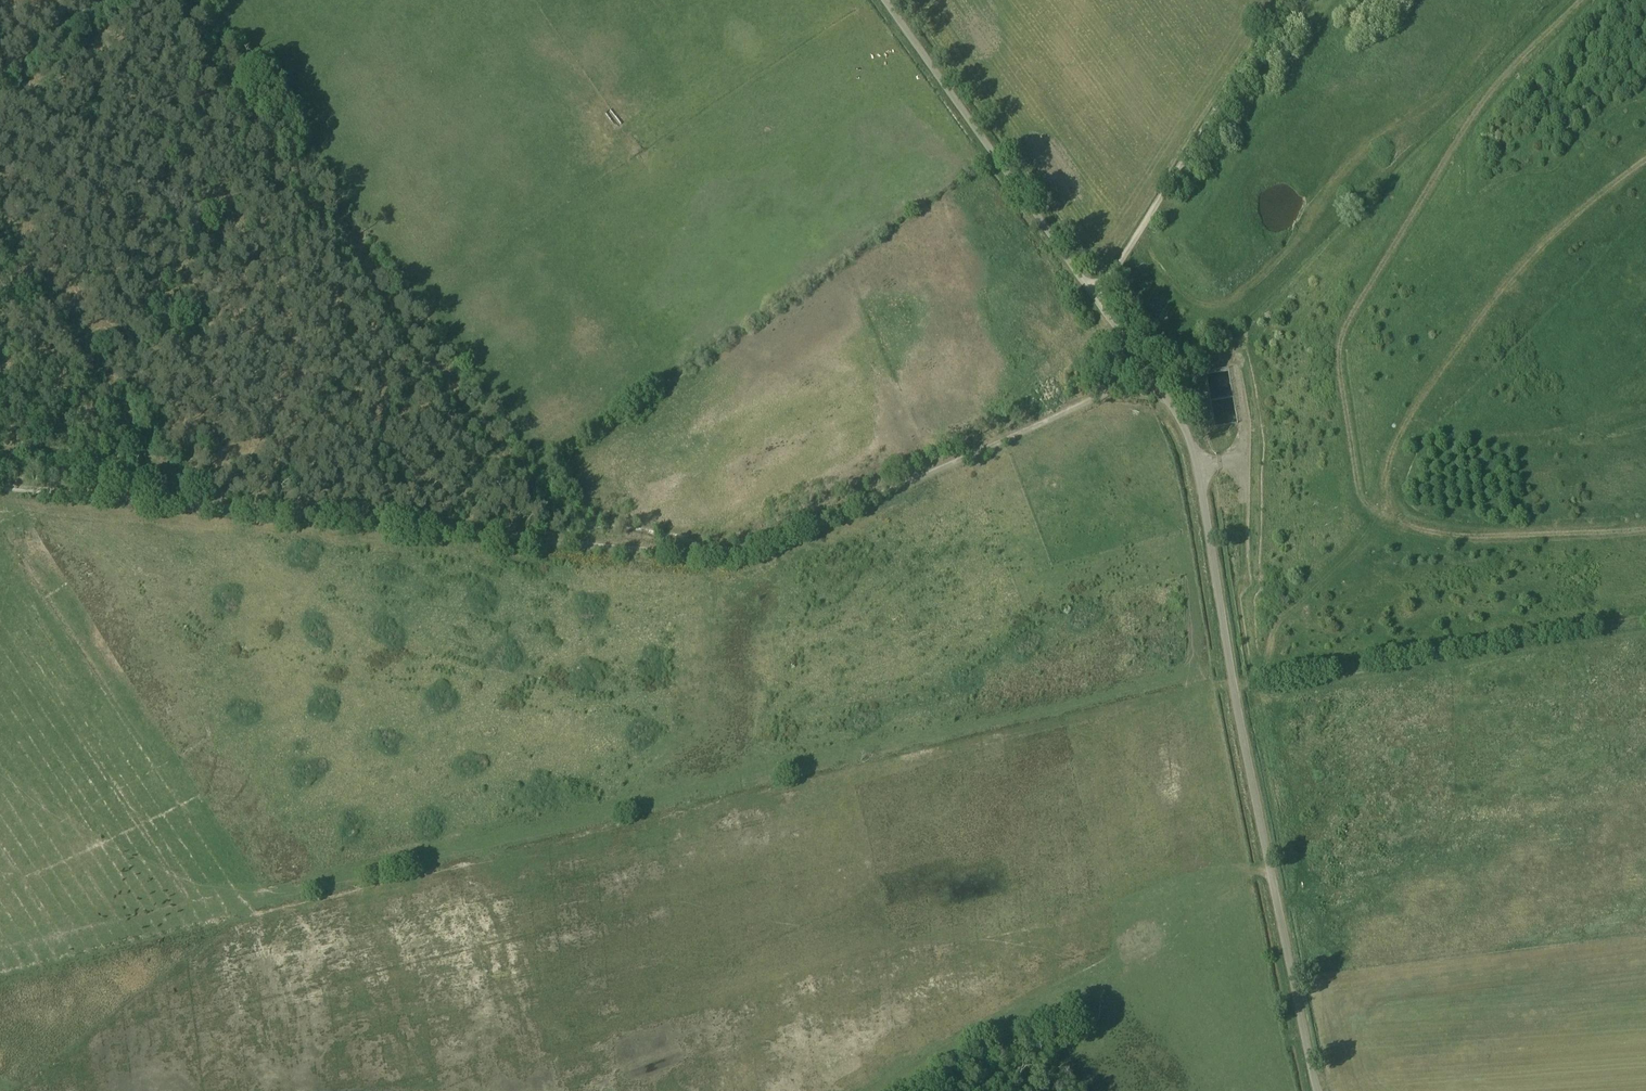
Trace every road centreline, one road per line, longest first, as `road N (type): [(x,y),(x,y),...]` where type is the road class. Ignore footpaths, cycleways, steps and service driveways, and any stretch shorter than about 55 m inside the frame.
road 1 (unclassified): [(1318,1090),(1189,441),(1095,295)]
road 2 (track): [(1399,523),(1372,508),(1355,466),(1339,369),(1342,338),(1484,94),(1580,0)]
road 3 (track): [(1645,163),(1551,235),(1433,380),(1393,451),(1389,485),(1399,523)]
road 4 (unclassified): [(1095,295),(887,0)]
road 5 (unclassified): [(1095,295),(1284,0)]
road 6 (track): [(1645,528),(1434,535)]

